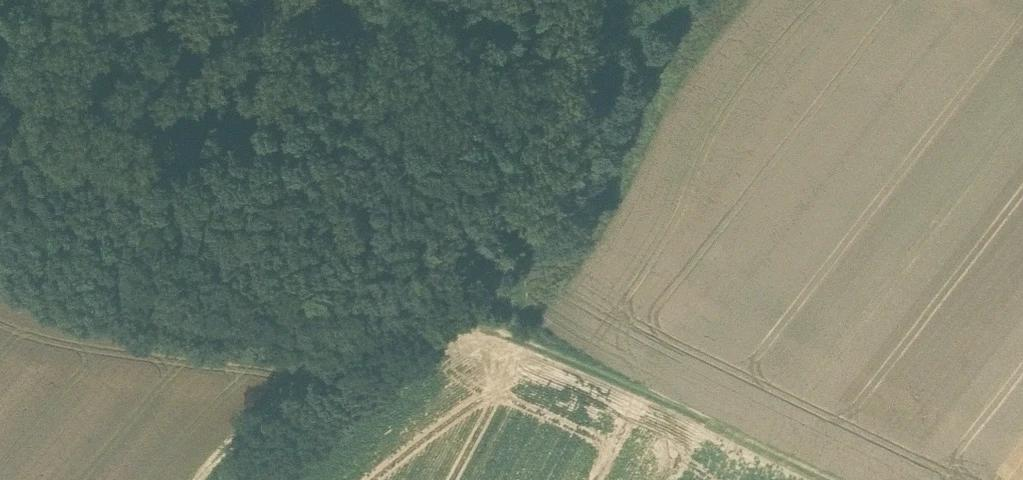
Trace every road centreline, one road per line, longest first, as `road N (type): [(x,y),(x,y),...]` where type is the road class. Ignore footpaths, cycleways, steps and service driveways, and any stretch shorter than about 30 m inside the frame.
road 1 (track): [(237,479),(445,318),(520,341),(826,479)]
road 2 (track): [(567,0),(551,102),(523,163),(348,348),(205,479)]
road 3 (track): [(348,348),(240,339),(0,273)]

